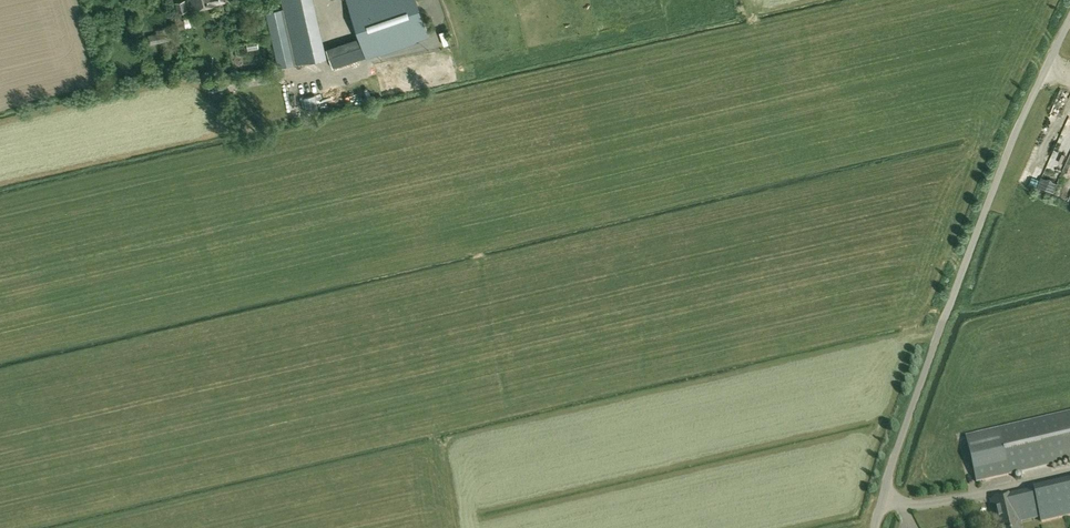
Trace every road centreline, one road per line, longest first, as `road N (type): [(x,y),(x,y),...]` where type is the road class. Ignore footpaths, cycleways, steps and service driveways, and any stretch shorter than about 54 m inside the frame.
road 1 (track): [(877,527),(943,316),(1069,12)]

